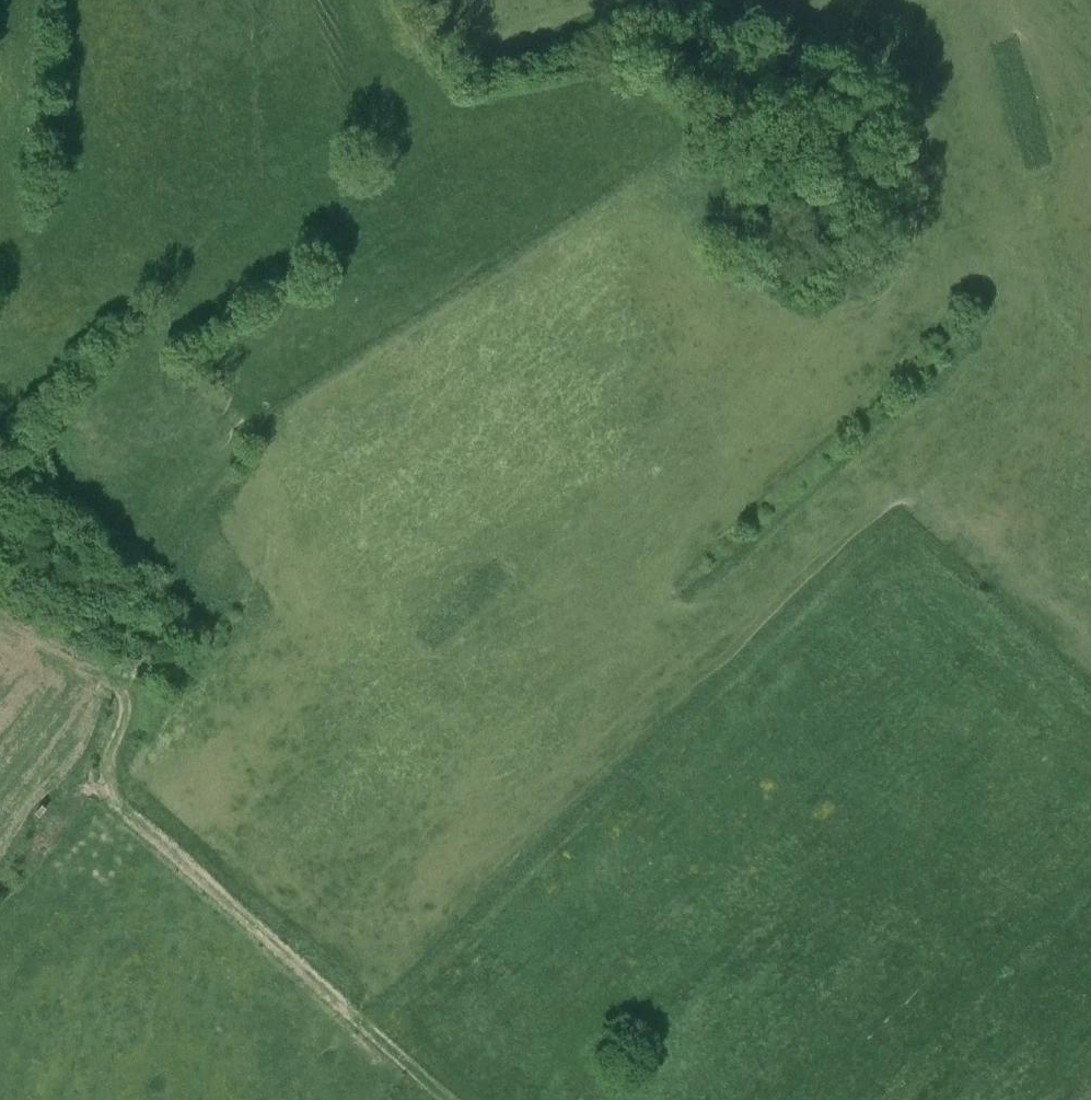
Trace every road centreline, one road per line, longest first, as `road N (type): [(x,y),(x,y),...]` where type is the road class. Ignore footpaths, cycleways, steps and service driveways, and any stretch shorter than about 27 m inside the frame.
road 1 (track): [(111,682),(121,690),(111,766),(123,809),(447,1099)]

